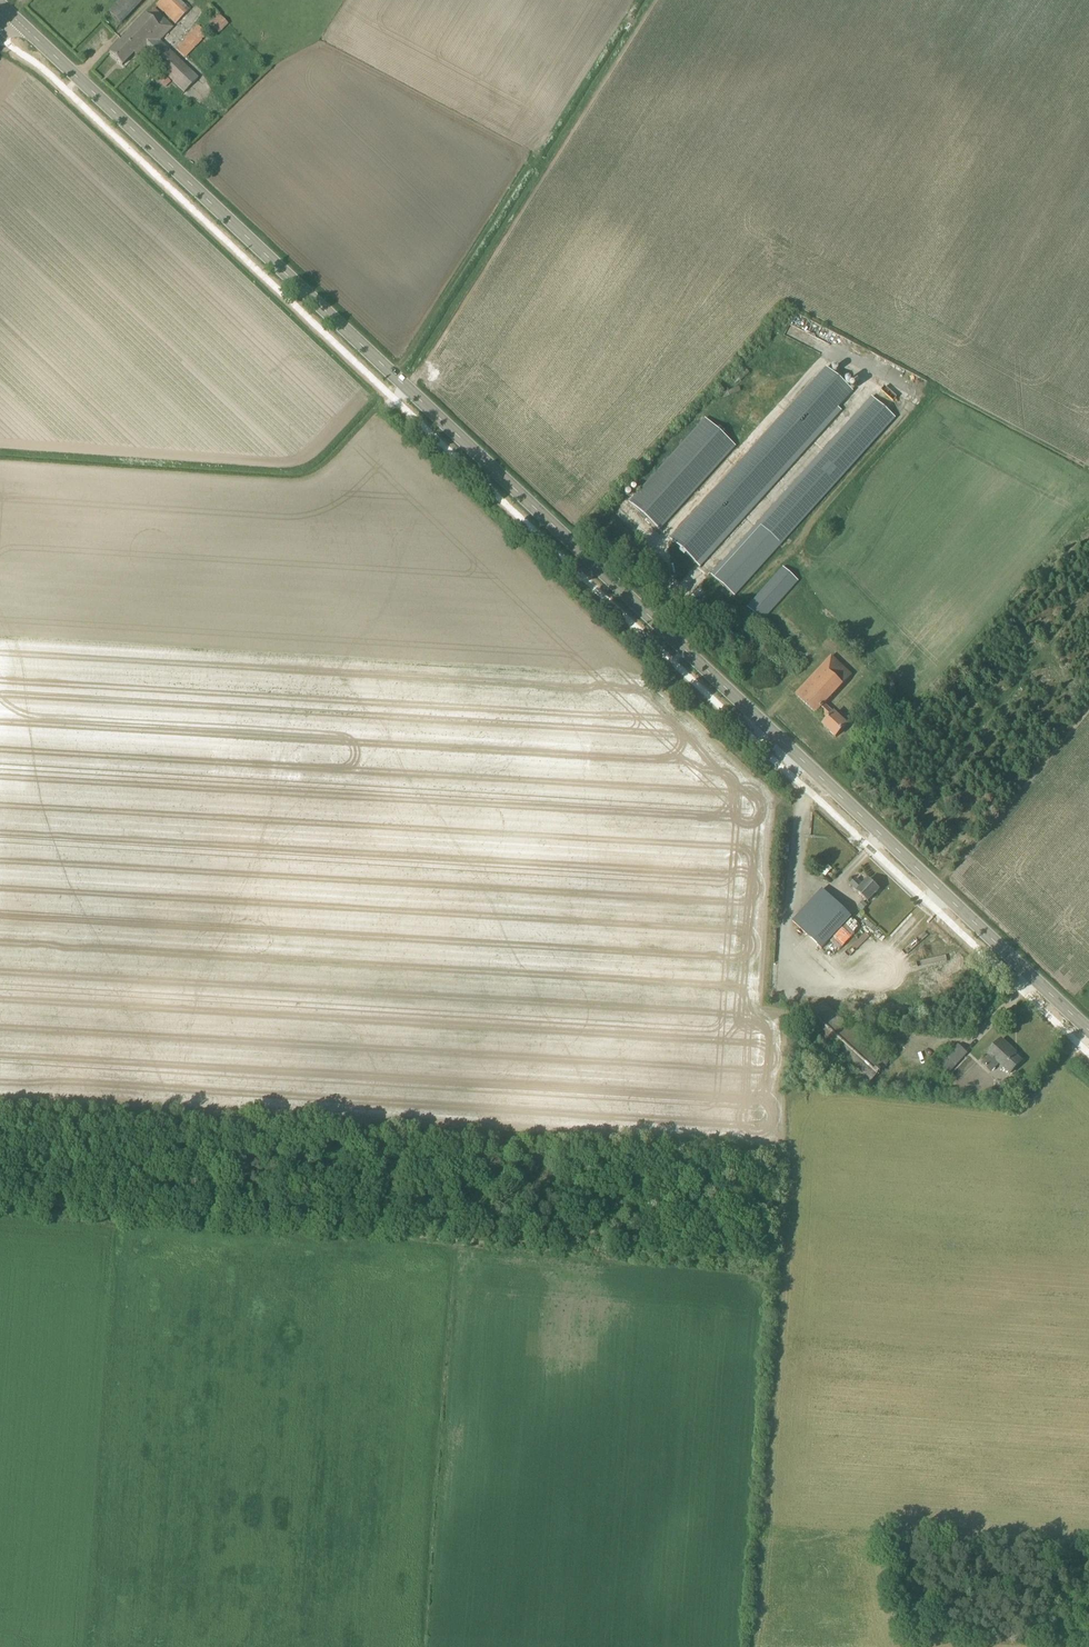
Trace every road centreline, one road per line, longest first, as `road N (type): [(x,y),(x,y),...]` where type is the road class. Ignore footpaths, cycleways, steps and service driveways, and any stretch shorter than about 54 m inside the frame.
road 1 (secondary): [(1088,1030),(16,19)]

